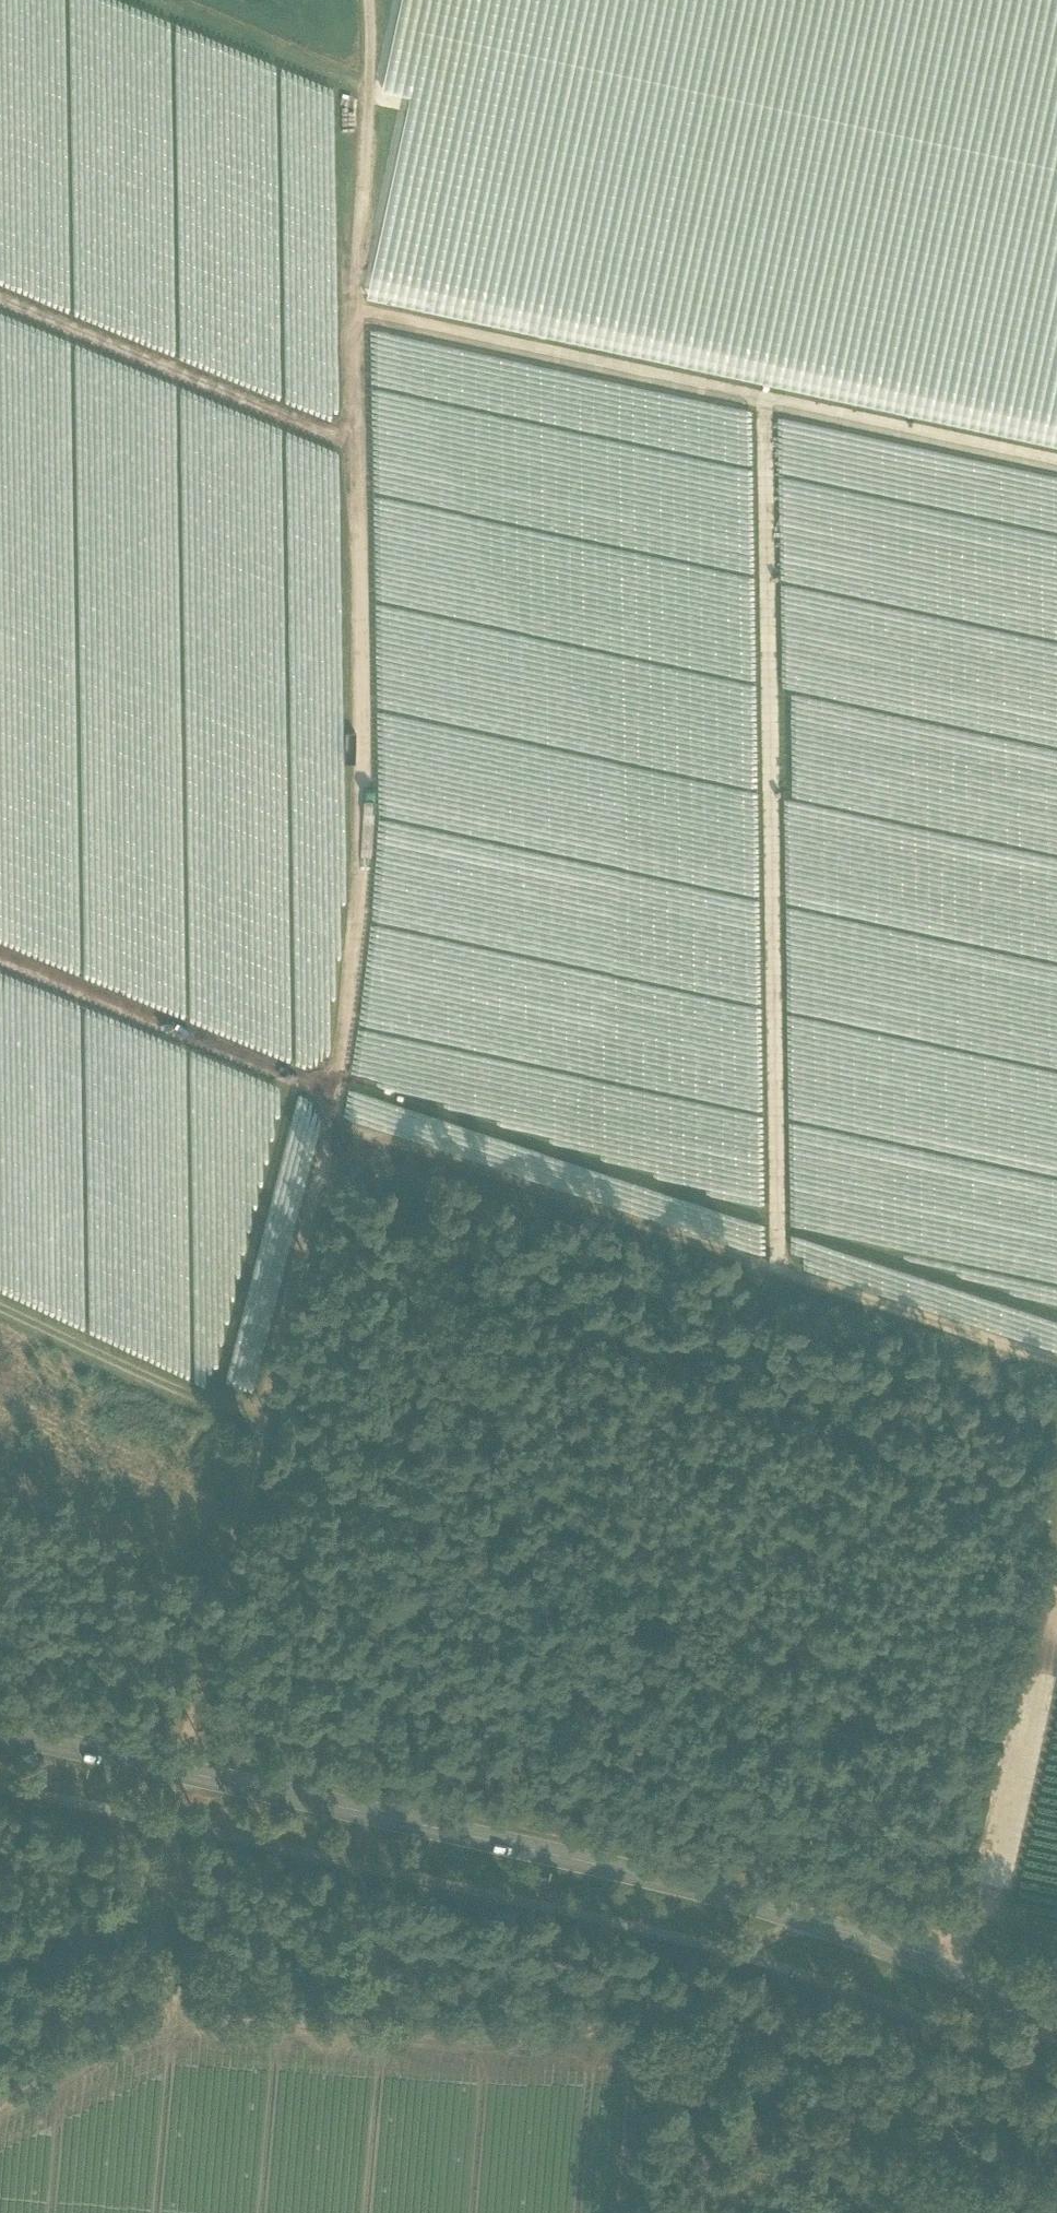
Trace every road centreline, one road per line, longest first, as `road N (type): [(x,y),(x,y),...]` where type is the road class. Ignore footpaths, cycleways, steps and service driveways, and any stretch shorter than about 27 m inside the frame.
road 1 (tertiary): [(1056,2030),(954,1981),(714,1890),(410,1813),(0,1738)]

